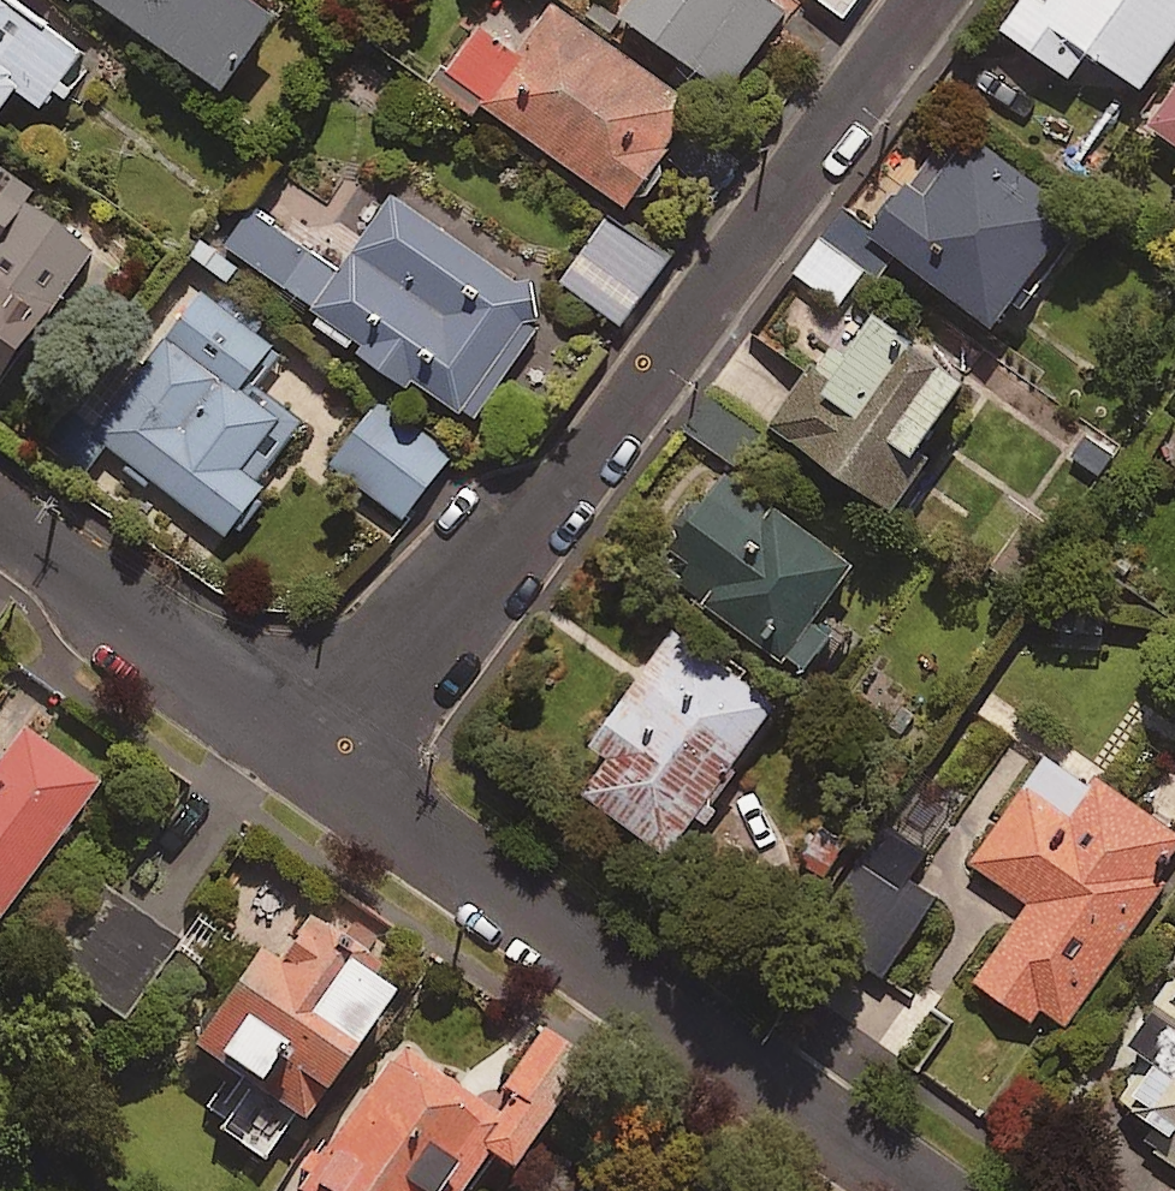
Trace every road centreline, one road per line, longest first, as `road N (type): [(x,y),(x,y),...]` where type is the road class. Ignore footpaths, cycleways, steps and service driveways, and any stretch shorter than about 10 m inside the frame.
road 1 (residential): [(926,0),(347,785)]
road 2 (residential): [(347,785),(930,1190)]
road 3 (residential): [(0,526),(347,785)]

